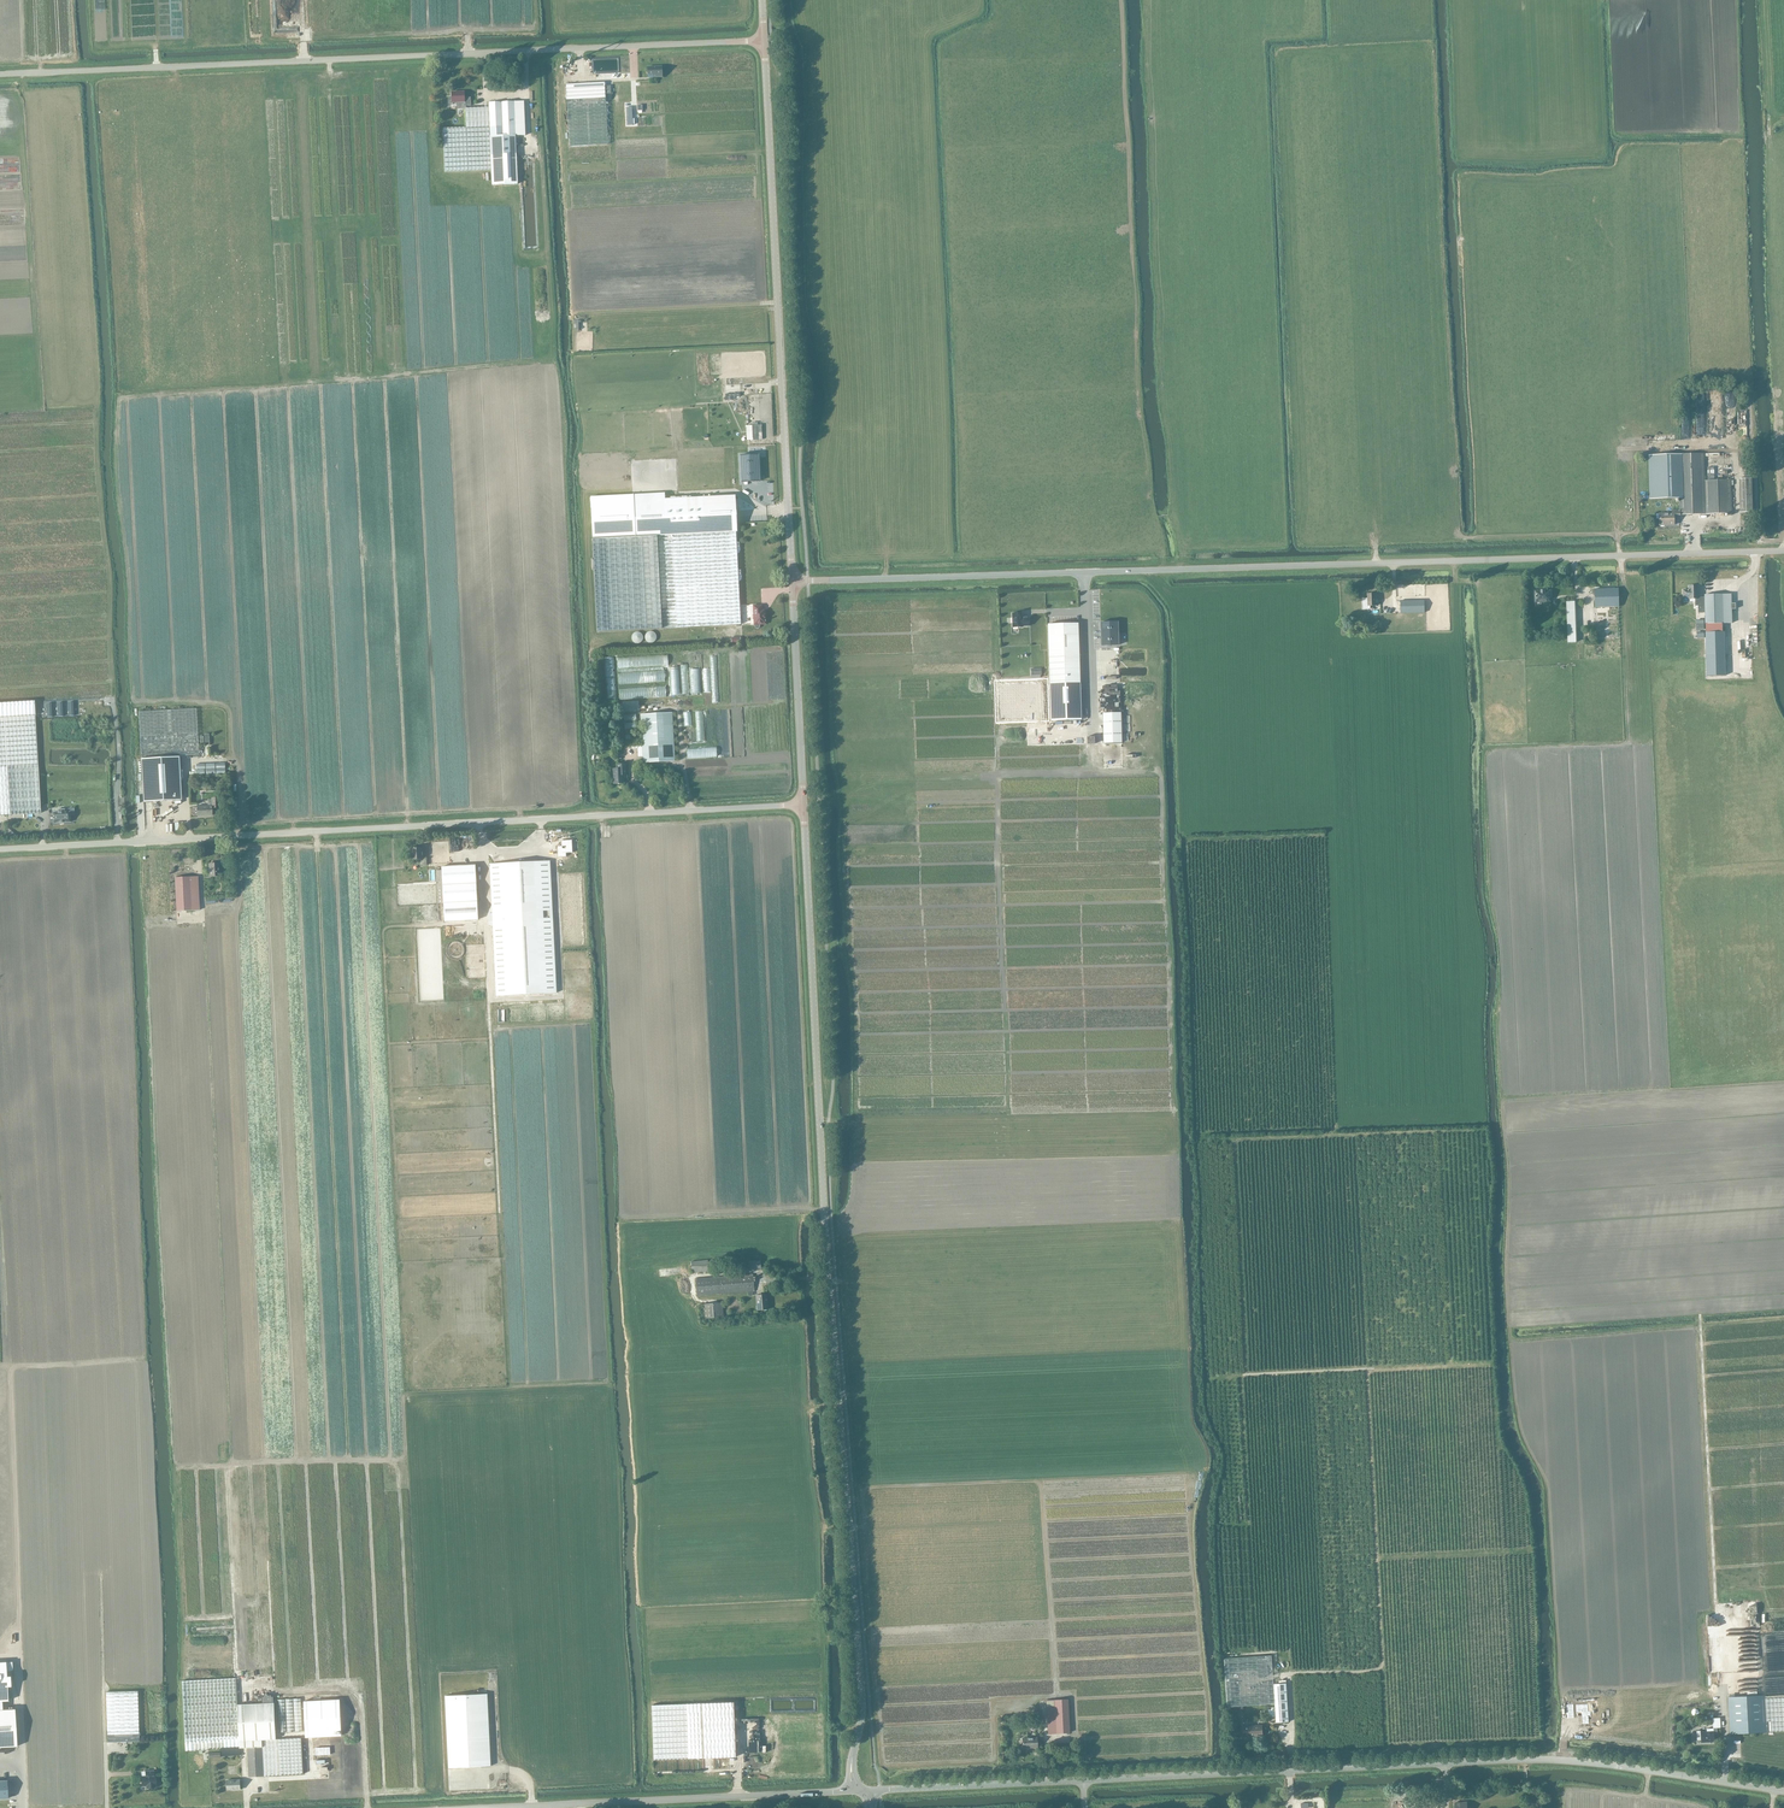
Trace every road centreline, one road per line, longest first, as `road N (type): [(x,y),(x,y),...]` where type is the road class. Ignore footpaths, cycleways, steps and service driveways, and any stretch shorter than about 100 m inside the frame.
road 1 (unclassified): [(792,582),(1783,552)]
road 2 (unclassified): [(799,806),(862,1713),(852,1792)]
road 3 (unclassified): [(870,1791),(1558,1763),(1783,1792)]
road 4 (unclassified): [(0,850),(799,806)]
road 5 (unclassified): [(0,75),(763,42)]
road 6 (unclassified): [(763,42),(792,582)]
road 7 (unclassified): [(504,1807),(852,1792)]
road 8 (unclassified): [(792,582),(799,806)]

